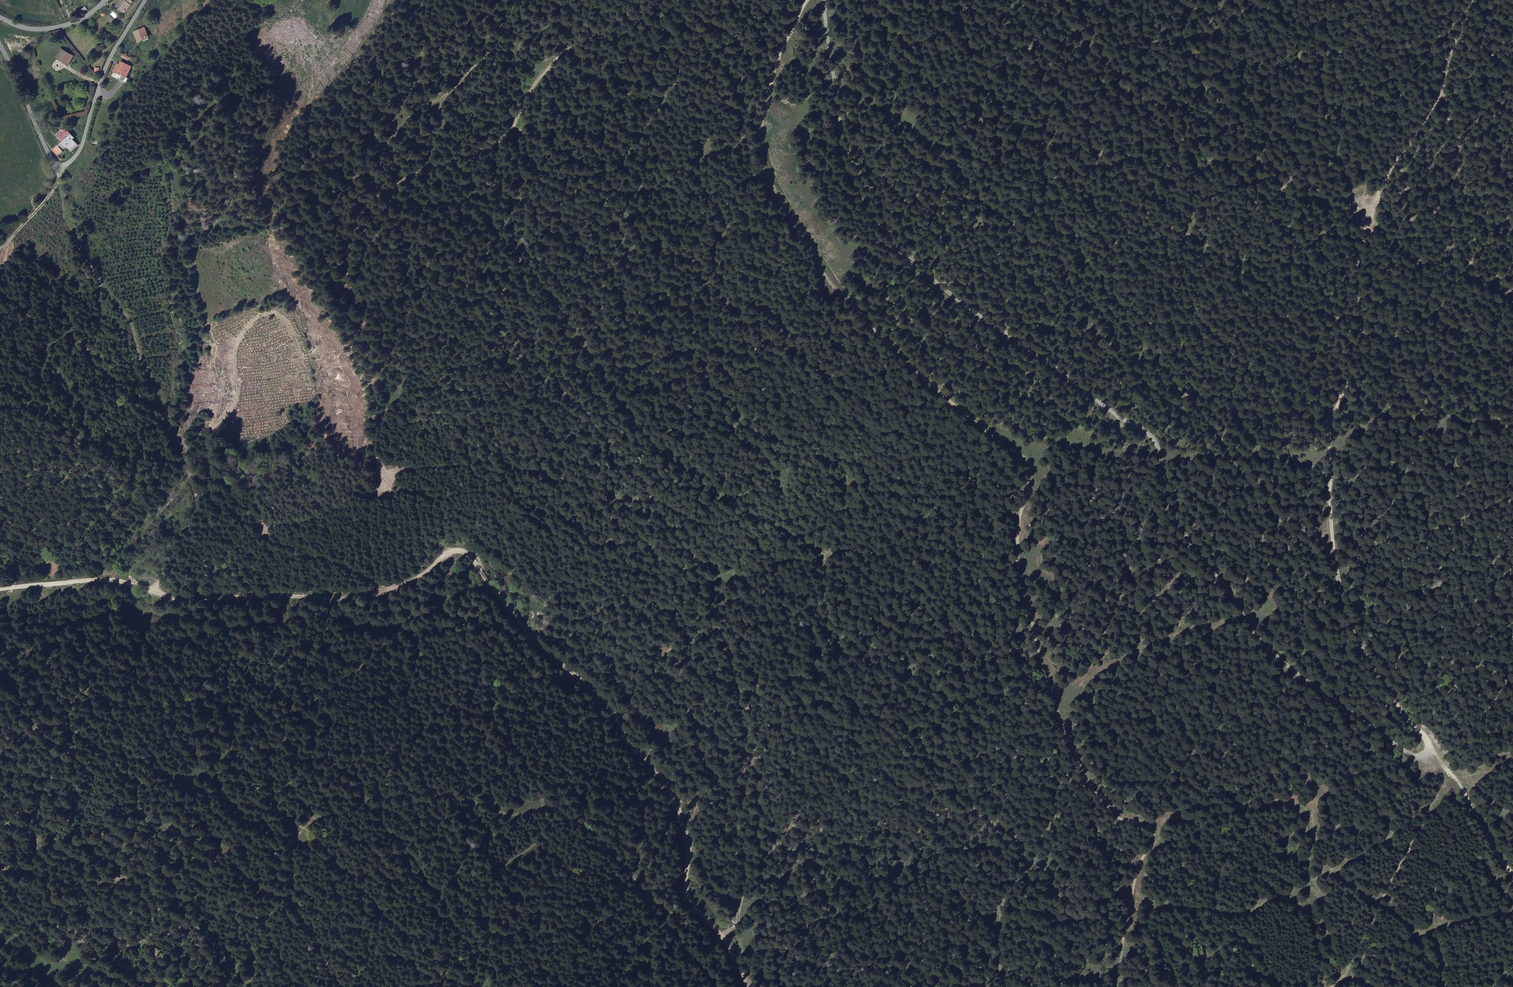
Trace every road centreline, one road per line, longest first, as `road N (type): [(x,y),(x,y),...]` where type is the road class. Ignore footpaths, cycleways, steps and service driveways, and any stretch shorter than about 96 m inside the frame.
road 1 (track): [(1110,986),(1124,925),(1137,914),(1137,873),(1157,836),(1156,819),(1096,777),(1052,666),(1025,516),(1031,453),(958,411),(840,279),(767,159),(768,111),(793,36),(820,0)]
road 2 (track): [(1474,0),(1442,98),(1369,225),(1330,429),(1341,617),(1425,739),(1427,757),(1449,772),(1421,842),(1384,893),(1357,975),(1339,986)]
road 3 (track): [(0,590),(111,579),(177,599),(360,597),(406,585),(447,553),(464,552),(529,636),(609,703),(626,740),(671,786),(689,847),(688,896),(733,950),(747,986)]
road 4 (track): [(1427,757),(1385,737),(1259,625),(1173,505),(1160,455),(1143,430),(895,251),(846,153),(824,0)]
road 5 (track): [(654,0),(632,21),(544,64),(512,129),(517,250),(538,349),(652,502),(492,465),(384,471)]
road 6 (track): [(387,593),(354,564),(262,534),(385,485),(374,458),(358,261),(368,189),(398,127),(487,53),(519,0)]
road 7 (track): [(758,769),(666,641),(668,585),(614,566),(536,508),(498,493),(415,493),(384,471)]
road 8 (track): [(652,502),(722,583),(727,645),(773,832),(724,938)]
road 9 (track): [(187,485),(150,337),(92,241),(62,166)]
road 10 (residential): [(0,46),(48,154),(62,166),(78,153),(110,60),(146,0)]
road 11 (track): [(967,0),(998,36),(1046,47),(1209,34),(1254,0)]

